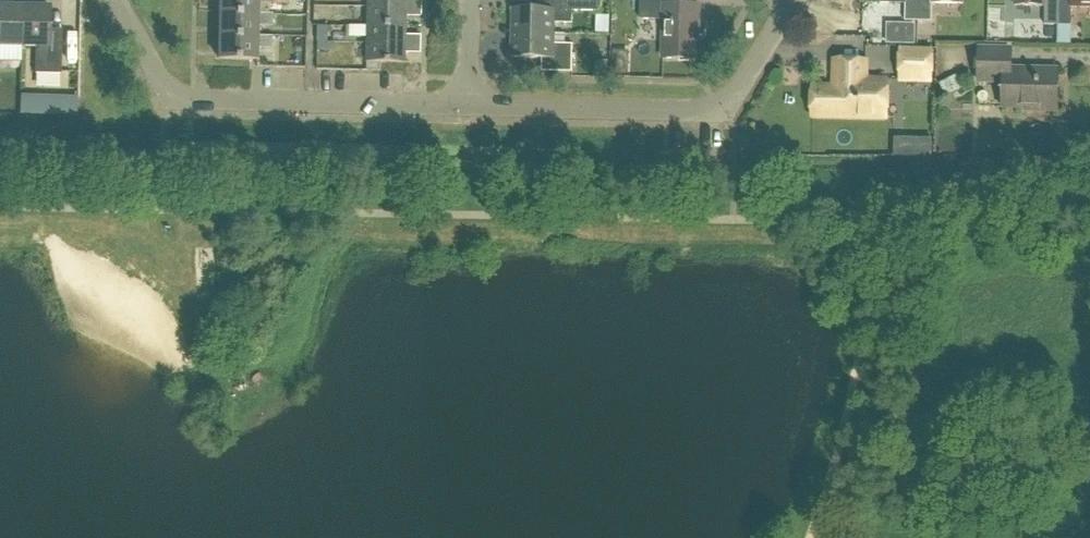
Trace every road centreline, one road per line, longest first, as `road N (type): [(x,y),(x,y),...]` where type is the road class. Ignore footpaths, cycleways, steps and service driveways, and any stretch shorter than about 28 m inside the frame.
road 1 (residential): [(119,0),(177,95),(469,104)]
road 2 (residential): [(469,104),(708,107),(736,92),(795,0)]

